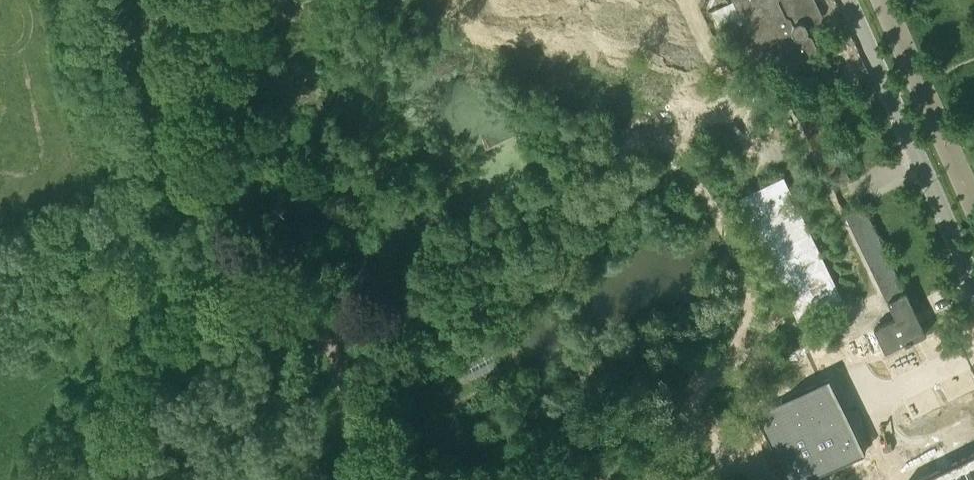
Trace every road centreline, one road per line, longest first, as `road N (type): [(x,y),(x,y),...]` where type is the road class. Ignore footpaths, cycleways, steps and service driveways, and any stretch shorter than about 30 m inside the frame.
road 1 (residential): [(973,282),(847,0)]

